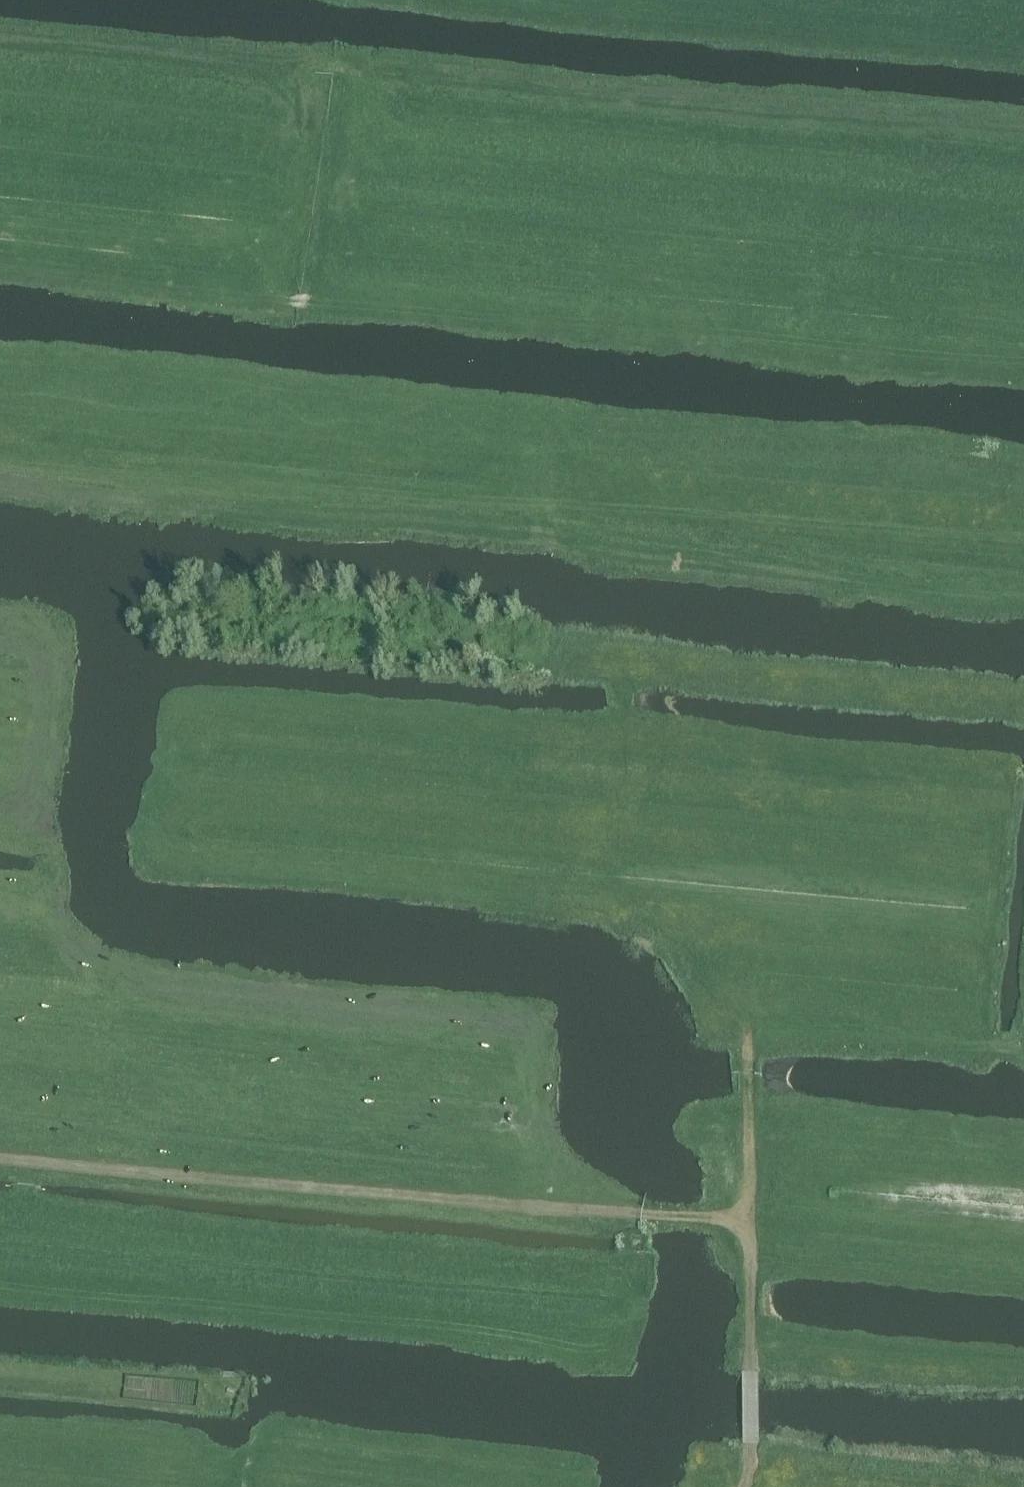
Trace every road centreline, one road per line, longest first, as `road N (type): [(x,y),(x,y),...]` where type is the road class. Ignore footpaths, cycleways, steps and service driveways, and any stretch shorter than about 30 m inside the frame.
road 1 (track): [(0,1158),(728,1219),(752,1199),(745,1023)]
road 2 (track): [(728,1219),(752,1247),(754,1448)]

